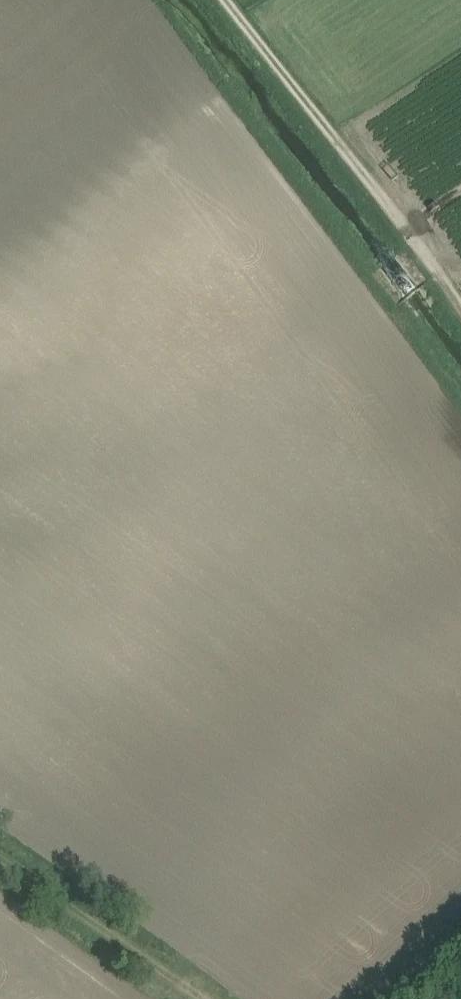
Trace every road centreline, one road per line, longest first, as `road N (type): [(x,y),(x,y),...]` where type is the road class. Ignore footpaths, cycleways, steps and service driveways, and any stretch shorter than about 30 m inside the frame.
road 1 (track): [(460,308),(224,0)]
road 2 (track): [(0,855),(205,998)]

